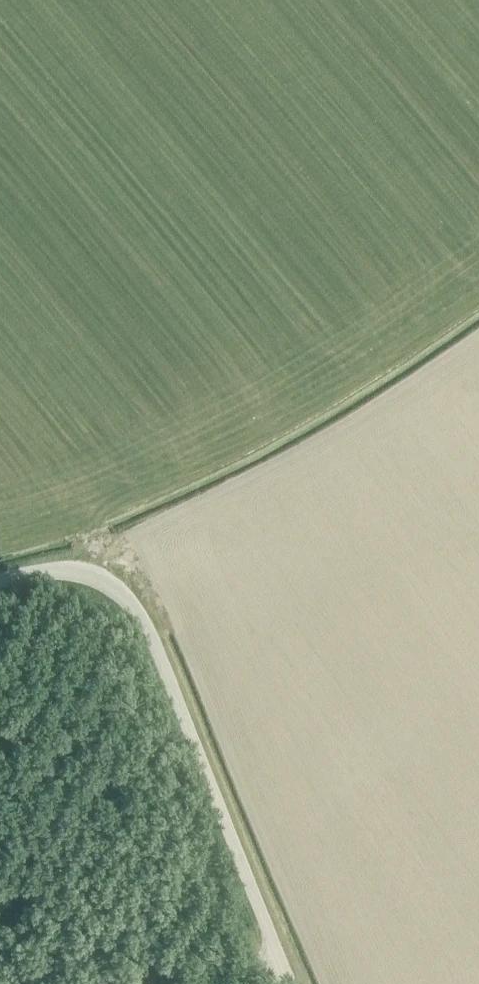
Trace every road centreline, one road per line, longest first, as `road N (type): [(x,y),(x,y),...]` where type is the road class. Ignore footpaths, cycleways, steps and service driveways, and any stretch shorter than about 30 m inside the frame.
road 1 (unclassified): [(289,983),(142,617),(113,583),(76,570),(0,581)]

